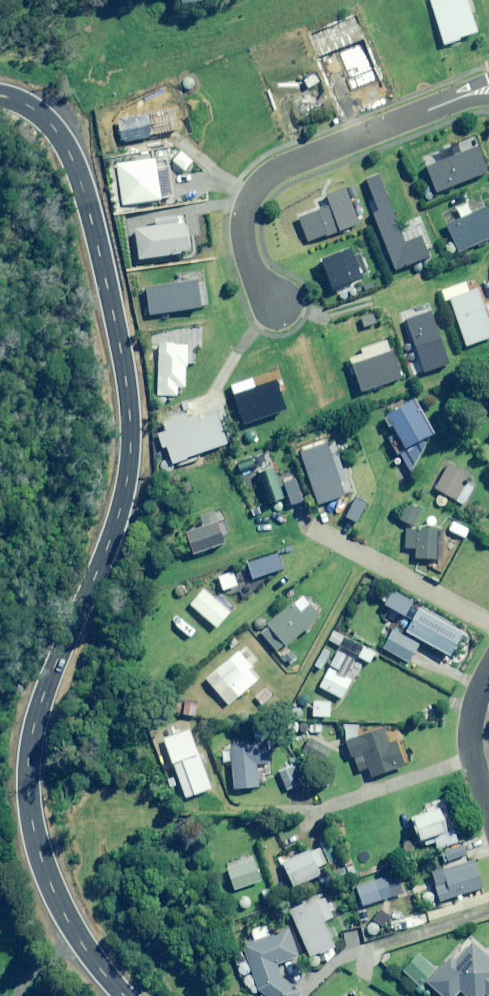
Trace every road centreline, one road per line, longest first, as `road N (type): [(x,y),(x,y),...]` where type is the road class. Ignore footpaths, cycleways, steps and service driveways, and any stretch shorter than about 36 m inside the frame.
road 1 (primary): [(131,995),(69,920),(28,781),(43,704),(123,502),(135,419),(118,308),(81,176),(41,110),(0,95)]
road 2 (residential): [(274,300),(246,247),(251,207),(274,174),(488,90)]
road 3 (residential): [(488,809),(471,734),(488,675)]

